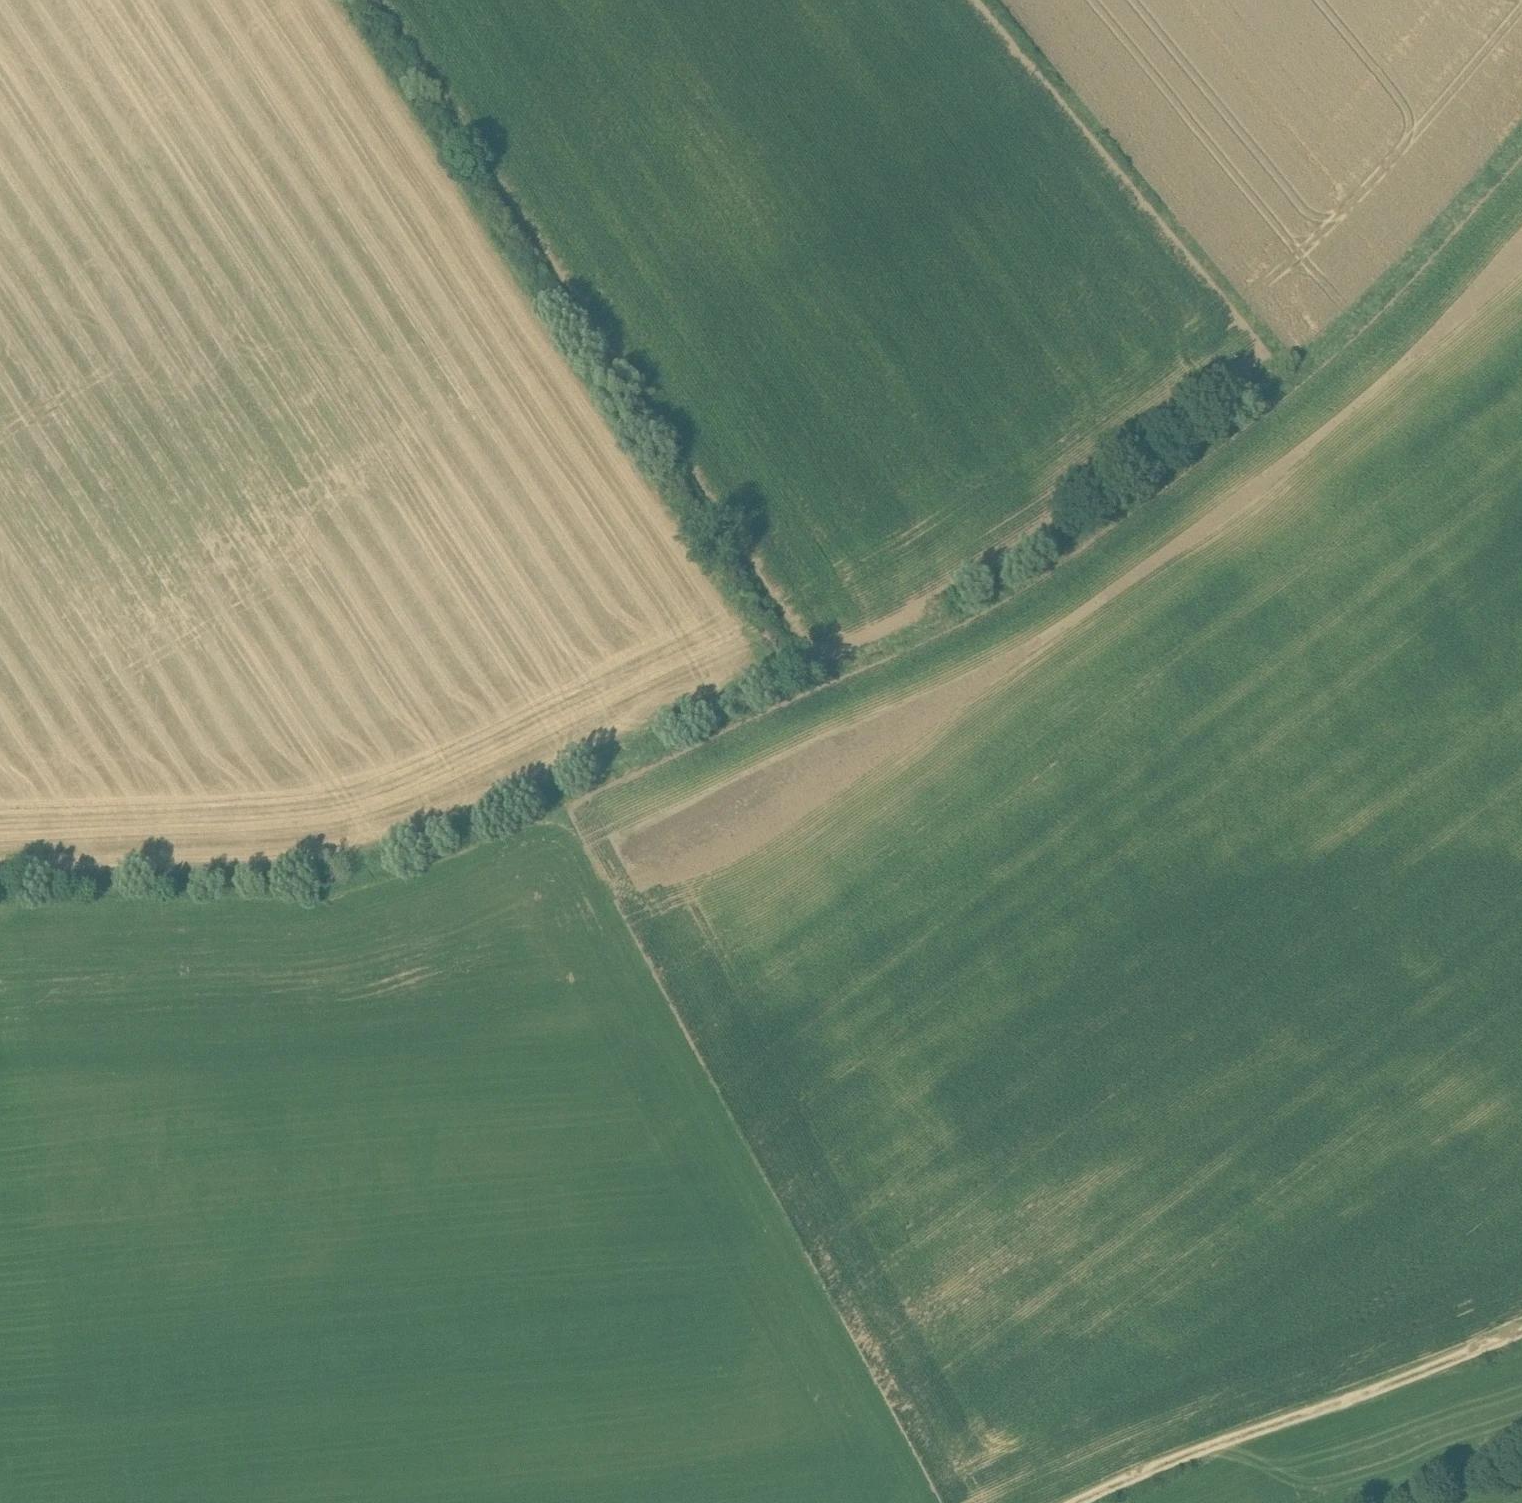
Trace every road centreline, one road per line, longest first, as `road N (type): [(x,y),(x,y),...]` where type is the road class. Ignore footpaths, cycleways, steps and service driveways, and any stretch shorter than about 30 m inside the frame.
road 1 (track): [(1521,1337),(1073,1502)]

